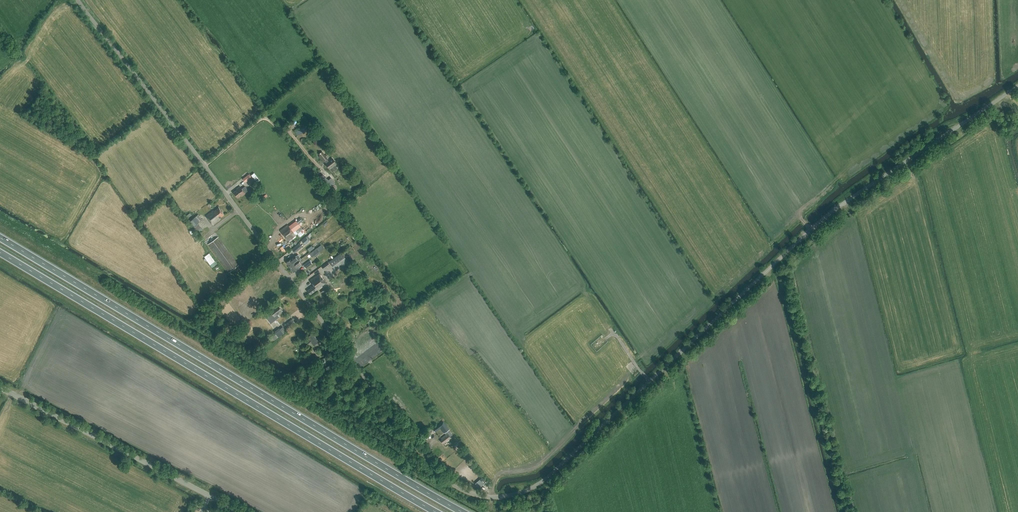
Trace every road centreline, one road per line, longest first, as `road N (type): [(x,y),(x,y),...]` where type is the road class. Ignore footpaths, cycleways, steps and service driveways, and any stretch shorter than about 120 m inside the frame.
road 1 (unclassified): [(578,453),(518,497),(479,498),(456,488),(354,367),(77,0)]
road 2 (unclassified): [(578,453),(820,222),(1017,86)]
road 3 (trunk): [(461,511),(0,238)]
road 4 (trunk): [(0,252),(435,511)]
road 5 (tertiary): [(237,511),(0,389)]

